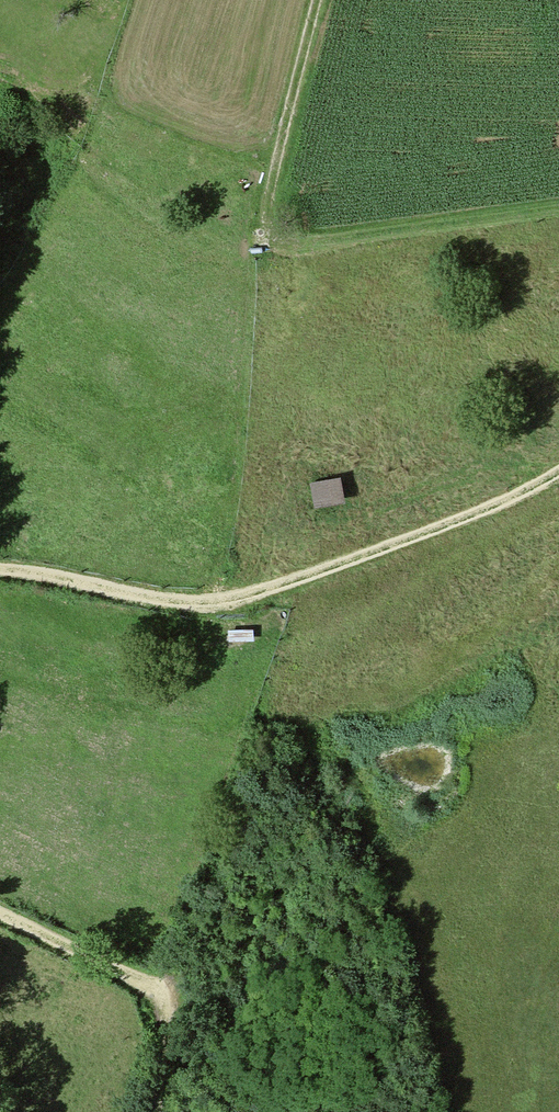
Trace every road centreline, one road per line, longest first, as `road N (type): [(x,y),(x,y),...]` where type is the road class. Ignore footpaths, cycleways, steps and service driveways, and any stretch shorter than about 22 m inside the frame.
road 1 (track): [(558,467),(523,490),(228,600),(0,569)]
road 2 (track): [(318,0),(269,204),(269,238),(558,208)]
road 3 (track): [(0,913),(164,993),(171,1074),(155,1111)]

